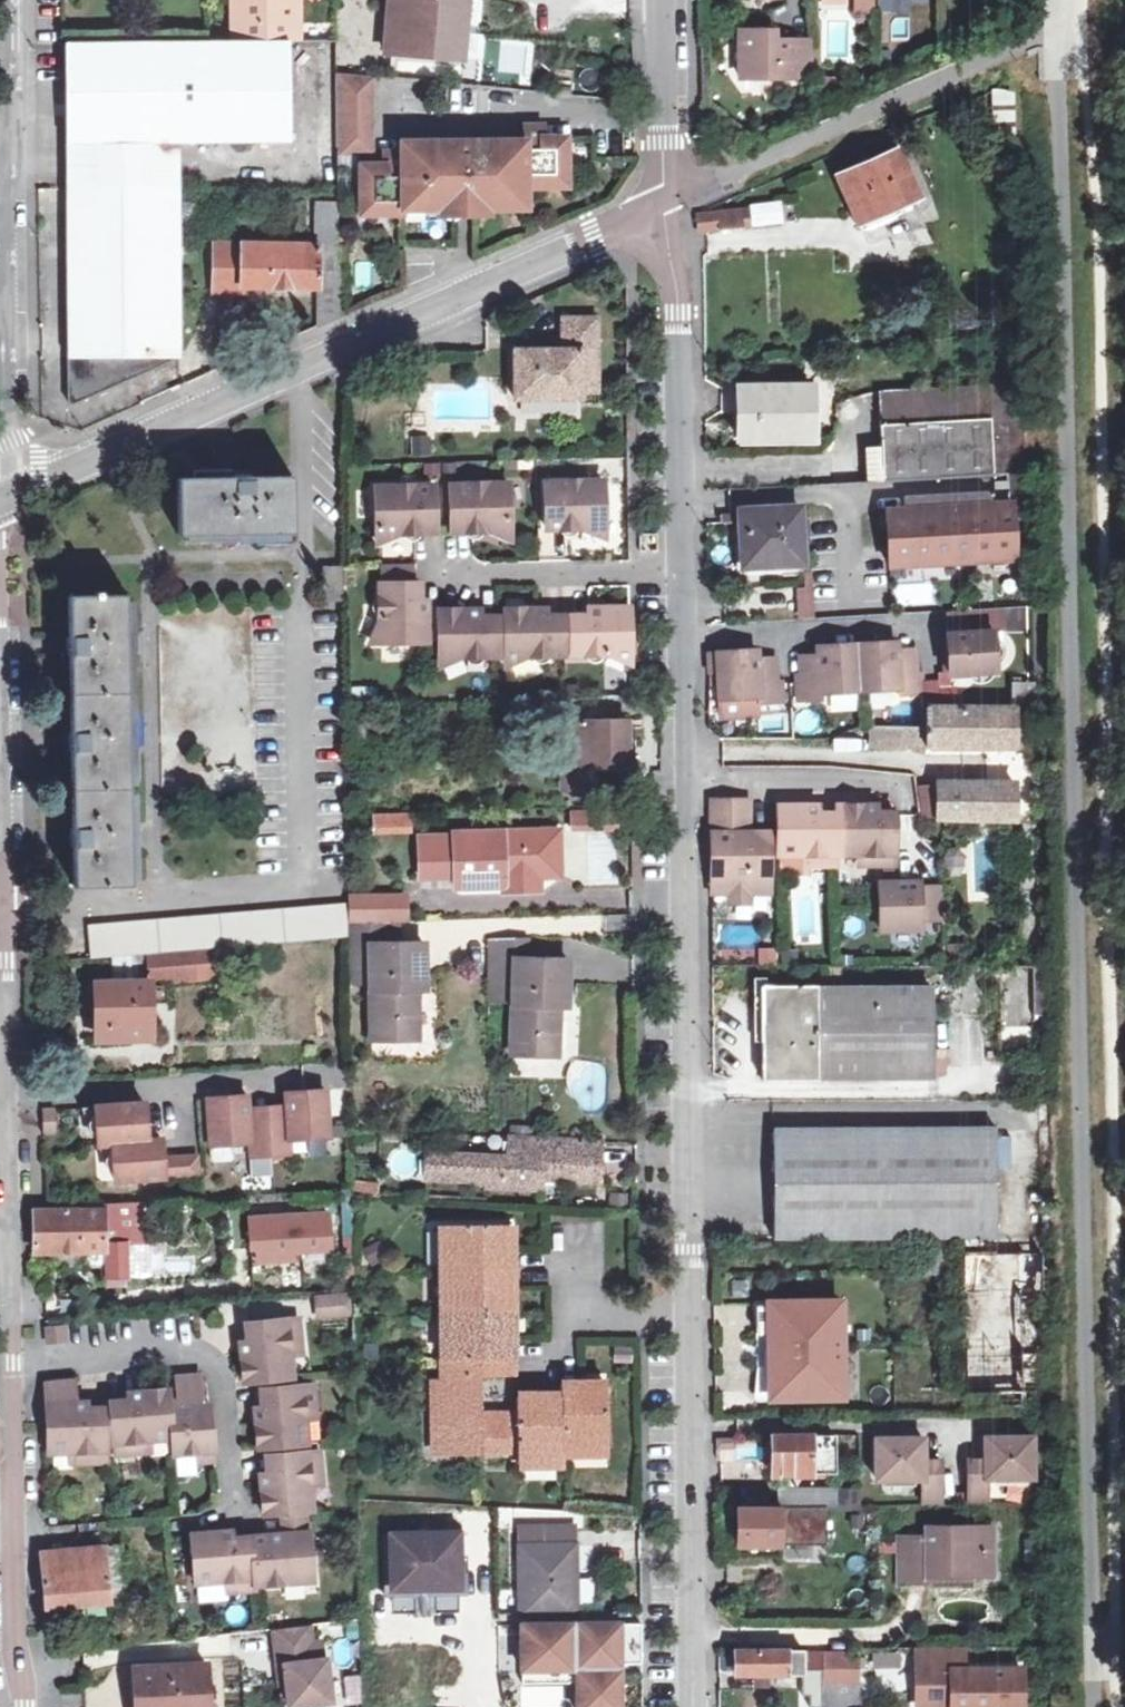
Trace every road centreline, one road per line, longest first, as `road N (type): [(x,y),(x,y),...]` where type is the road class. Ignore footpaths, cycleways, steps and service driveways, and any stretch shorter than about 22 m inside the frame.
road 1 (residential): [(688,1706),(687,741),(666,197)]
road 2 (residential): [(666,197),(6,494)]
road 3 (residential): [(15,1364),(0,780)]
road 4 (residential): [(15,1364),(206,1355),(220,1366),(234,1507)]
road 5 (residential): [(24,1706),(15,1364)]
road 6 (residential): [(6,494),(0,252)]
road 7 (residential): [(666,197),(666,0)]
road 8 (residential): [(0,176),(5,0)]

